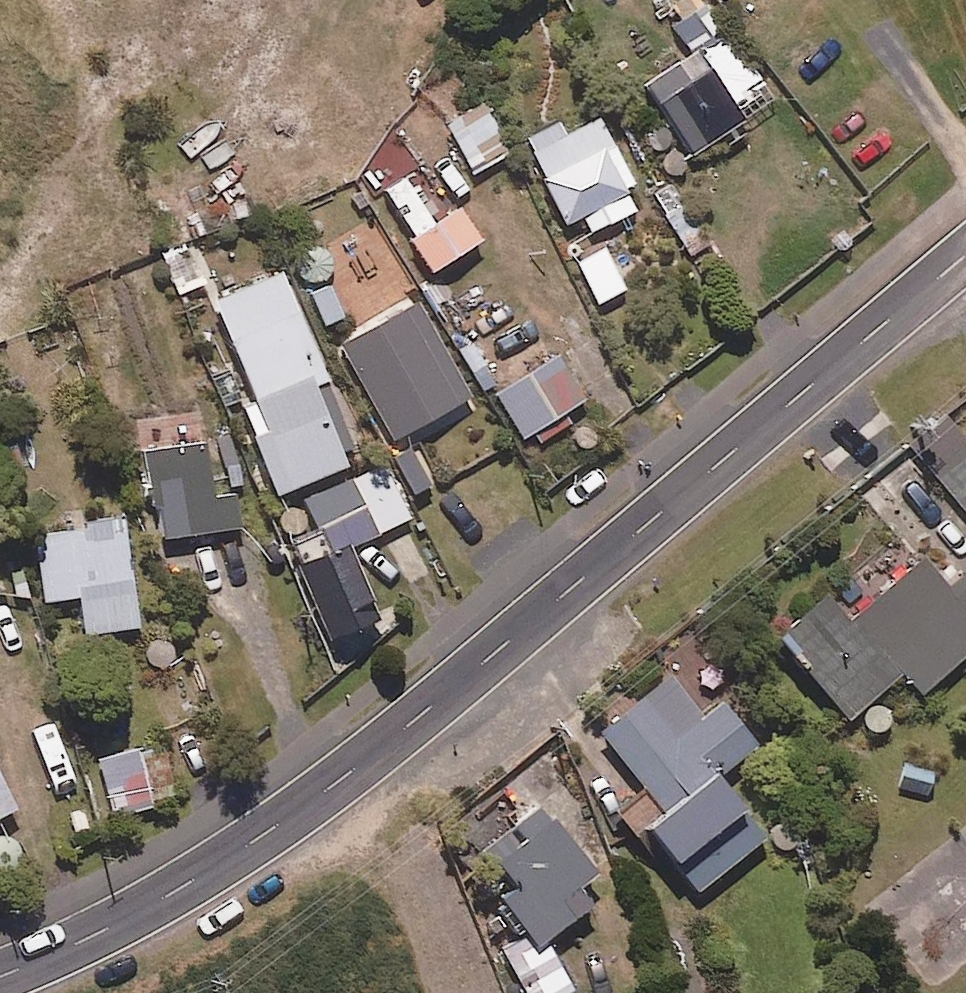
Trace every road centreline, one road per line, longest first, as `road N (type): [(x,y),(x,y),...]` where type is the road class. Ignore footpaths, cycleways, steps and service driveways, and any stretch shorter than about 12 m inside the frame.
road 1 (secondary): [(965,255),(306,805),(115,927),(0,977)]

